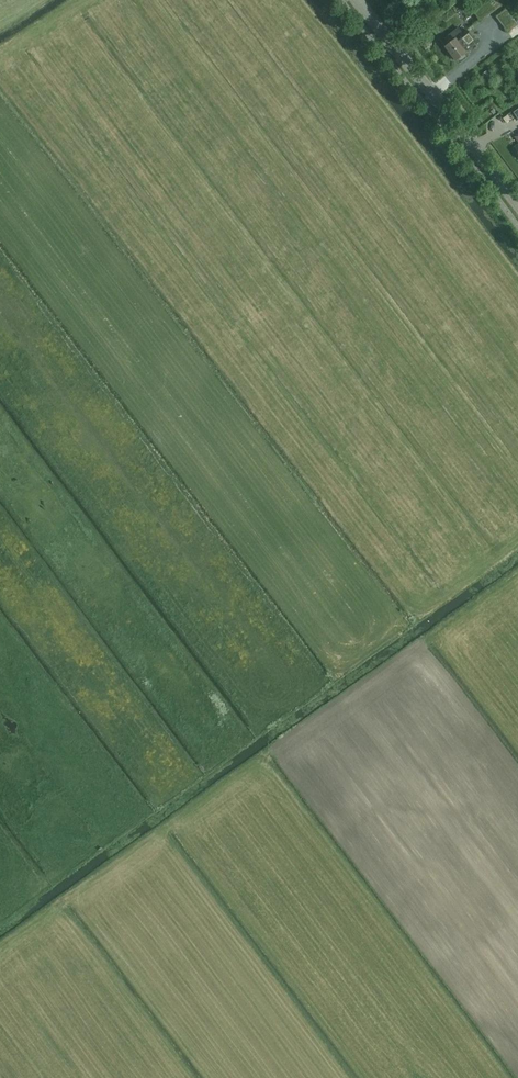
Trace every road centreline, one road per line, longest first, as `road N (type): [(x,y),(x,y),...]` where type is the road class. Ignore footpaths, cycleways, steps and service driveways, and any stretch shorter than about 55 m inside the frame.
road 1 (tertiary): [(517,205),(357,0)]

